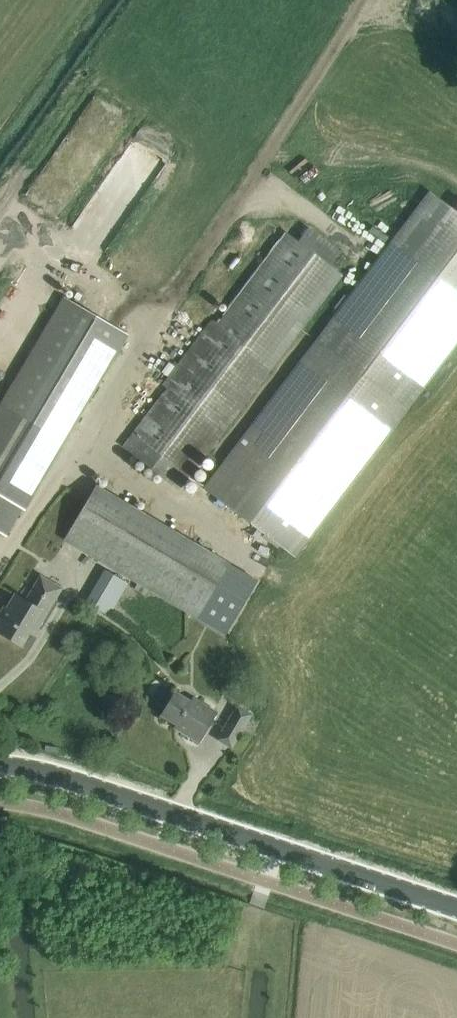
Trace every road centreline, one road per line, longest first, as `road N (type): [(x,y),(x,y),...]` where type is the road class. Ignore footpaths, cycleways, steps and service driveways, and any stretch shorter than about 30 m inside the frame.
road 1 (tertiary): [(0,768),(69,780),(456,907)]

